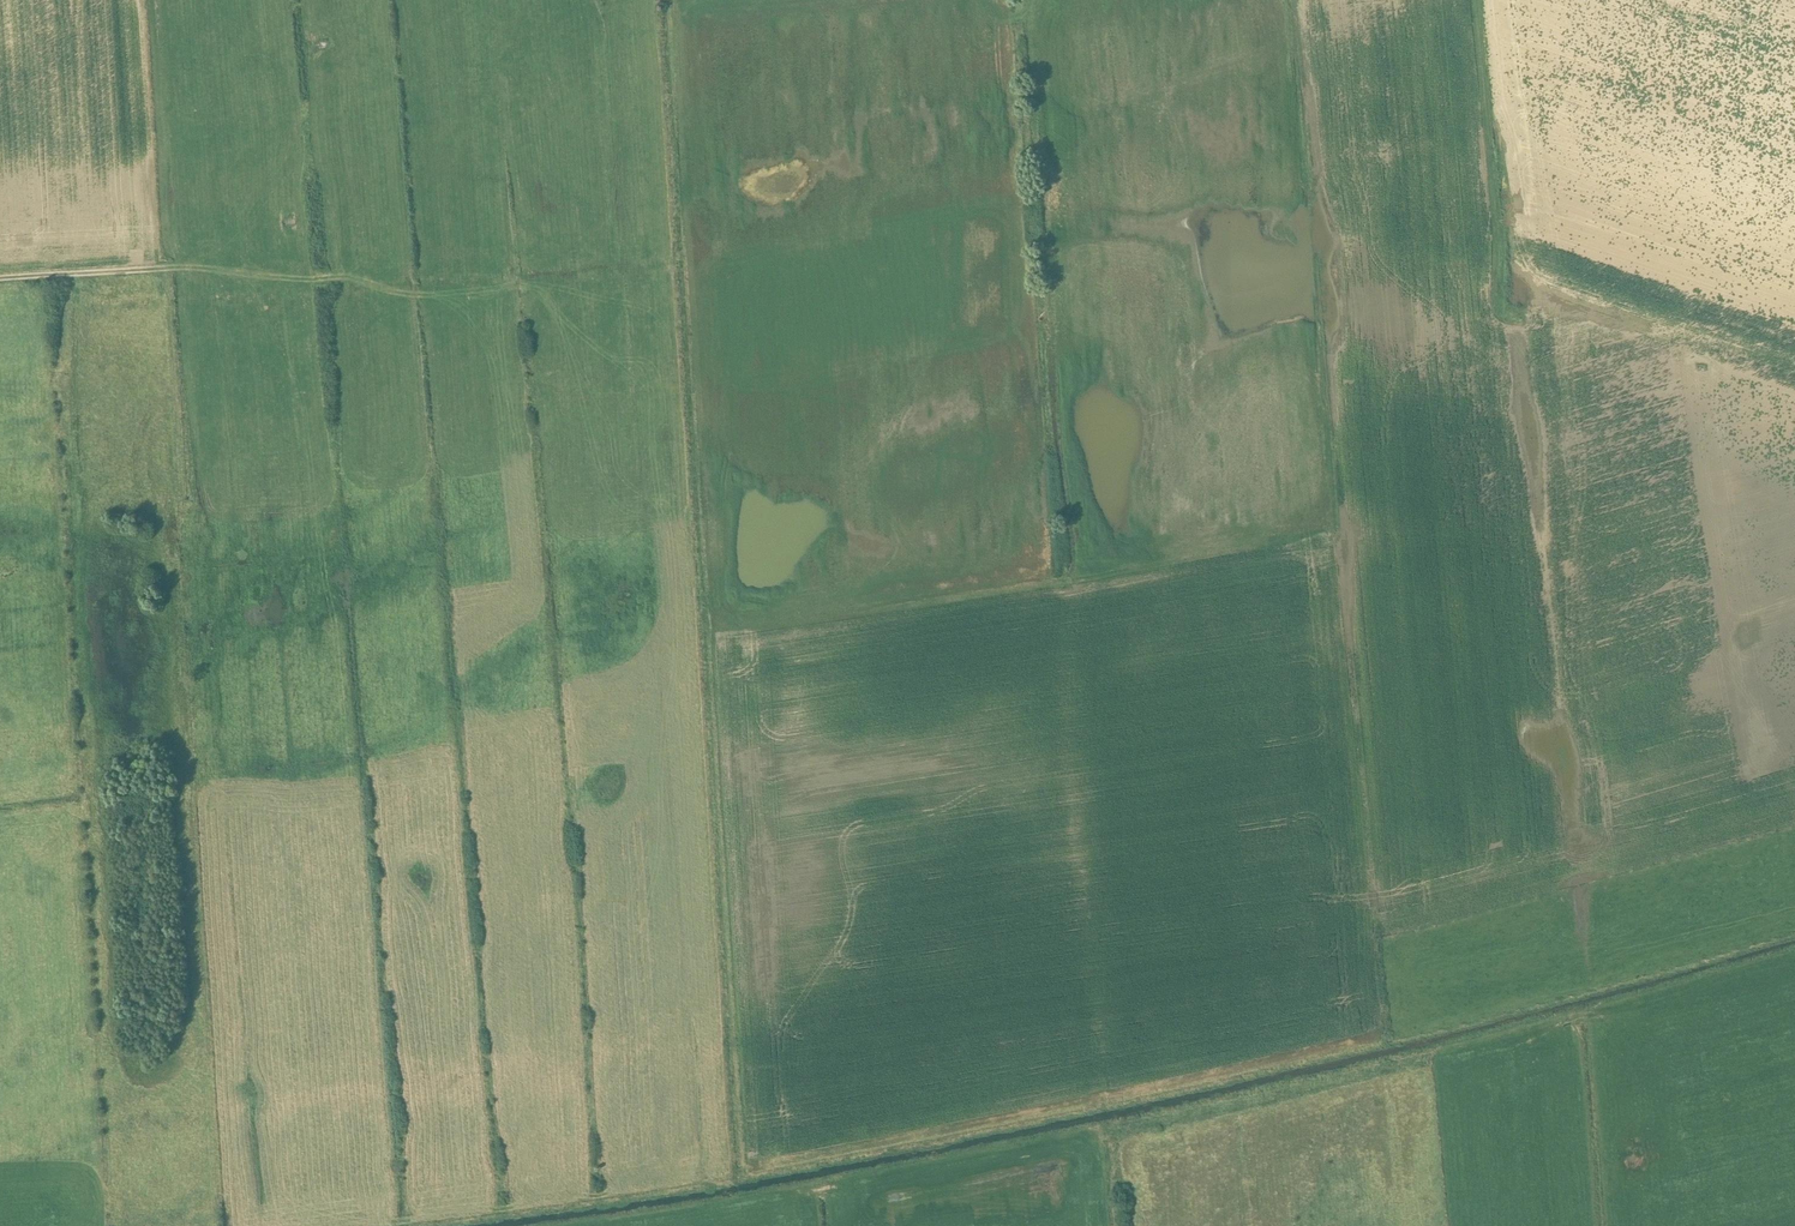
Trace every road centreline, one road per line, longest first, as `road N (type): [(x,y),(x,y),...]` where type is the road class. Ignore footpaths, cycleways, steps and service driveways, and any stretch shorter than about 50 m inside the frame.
road 1 (track): [(1794,961),(1577,1018)]

